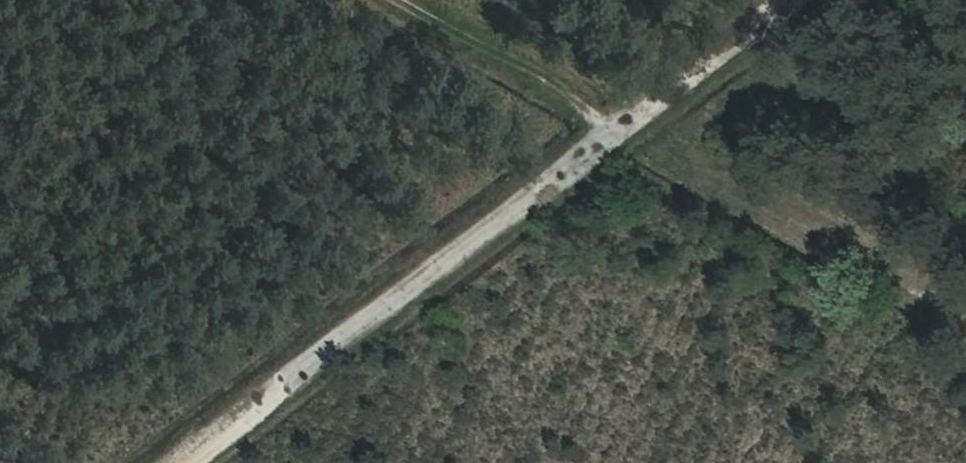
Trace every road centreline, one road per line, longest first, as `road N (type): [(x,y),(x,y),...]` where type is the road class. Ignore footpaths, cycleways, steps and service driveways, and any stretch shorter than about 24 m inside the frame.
road 1 (track): [(182,462),(798,0)]
road 2 (track): [(631,128),(397,0)]

